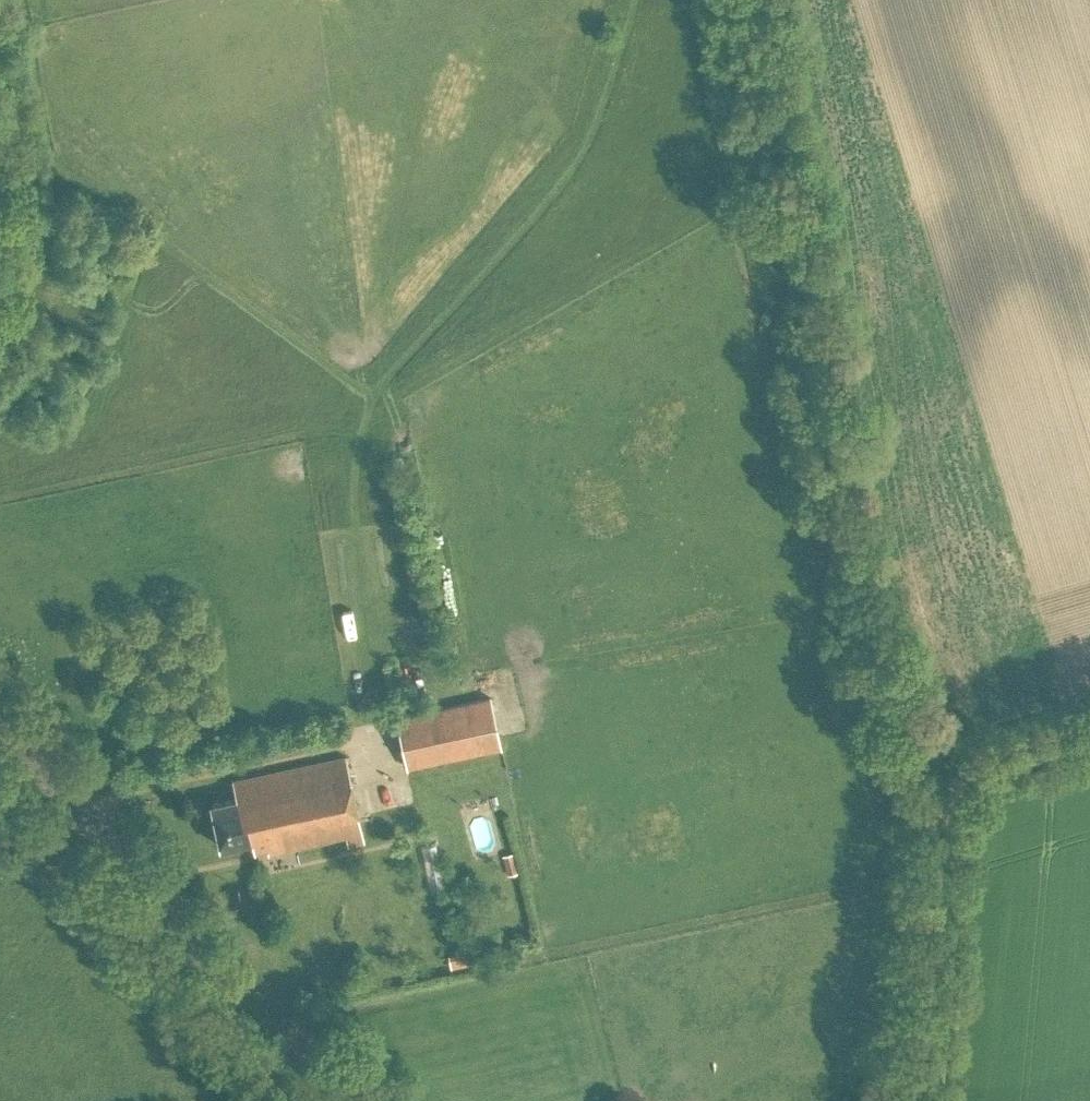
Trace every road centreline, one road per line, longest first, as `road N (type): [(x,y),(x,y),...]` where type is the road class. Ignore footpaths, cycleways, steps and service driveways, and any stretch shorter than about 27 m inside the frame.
road 1 (tertiary): [(286,1100),(169,911),(0,728)]
road 2 (track): [(948,799),(915,1100)]
road 3 (track): [(948,799),(992,753),(1089,721)]

